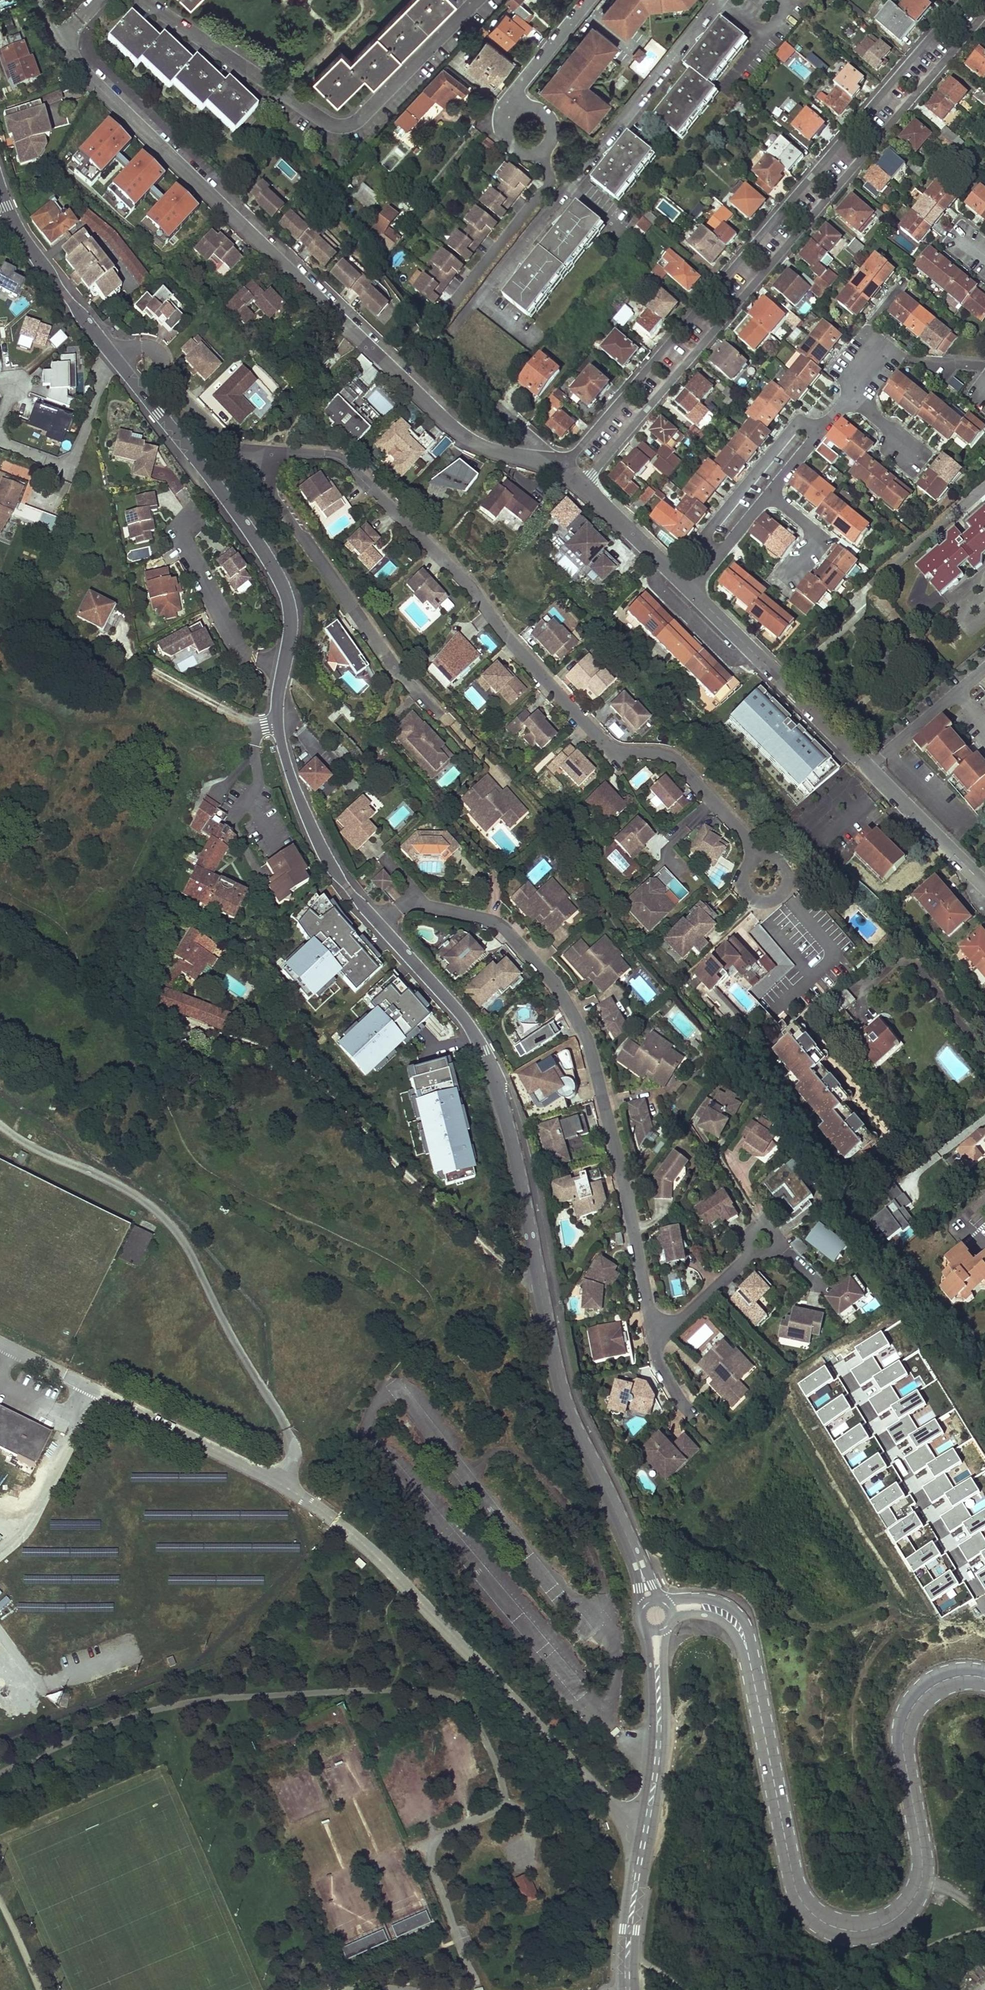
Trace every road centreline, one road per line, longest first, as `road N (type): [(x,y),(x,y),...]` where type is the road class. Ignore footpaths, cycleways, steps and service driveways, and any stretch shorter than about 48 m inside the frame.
road 1 (unclassified): [(115,358),(226,496),(284,588),(289,628),(277,722),(295,790),(349,889),(459,1011),(483,1051),(513,1151),(563,1396),(638,1564)]
road 2 (residential): [(260,453),(343,460),(464,583),(606,746),(679,765),(758,852),(765,879)]
road 3 (residential): [(561,467),(482,444),(444,419),(59,37)]
road 4 (residential): [(749,1661),(796,1893),(821,1923),(843,1932),(890,1924),(921,1882),(902,1745),(912,1706),(939,1681),(984,1678)]
road 5 (residential): [(582,486),(984,14)]
road 6 (residential): [(962,0),(561,467)]
road 7 (residential): [(145,0),(339,127),(368,113),(476,0)]
road 8 (residential): [(984,884),(690,590)]
road 9 (unclassified): [(643,1623),(653,1722),(621,1989)]
road 10 (unclassified): [(635,1989),(636,1930),(663,1753),(667,1626)]
road 11 (residential): [(260,453),(272,487),(396,673),(435,714)]
road 12 (residential): [(690,590),(854,395),(869,357)]
road 13 (residential): [(115,358),(141,346),(156,349),(175,387),(221,437),(260,453)]
road 14 (residential): [(0,437),(7,446),(68,463),(115,358)]
road 15 (residential): [(539,151),(547,188),(451,302)]
road 16 (unclassified): [(12,221),(115,358)]
road 17 (residential): [(690,590),(582,486)]
road 18 (residential): [(588,0),(520,85),(519,109)]
road 19 (residential): [(749,1661),(749,1638),(728,1607),(663,1601)]

